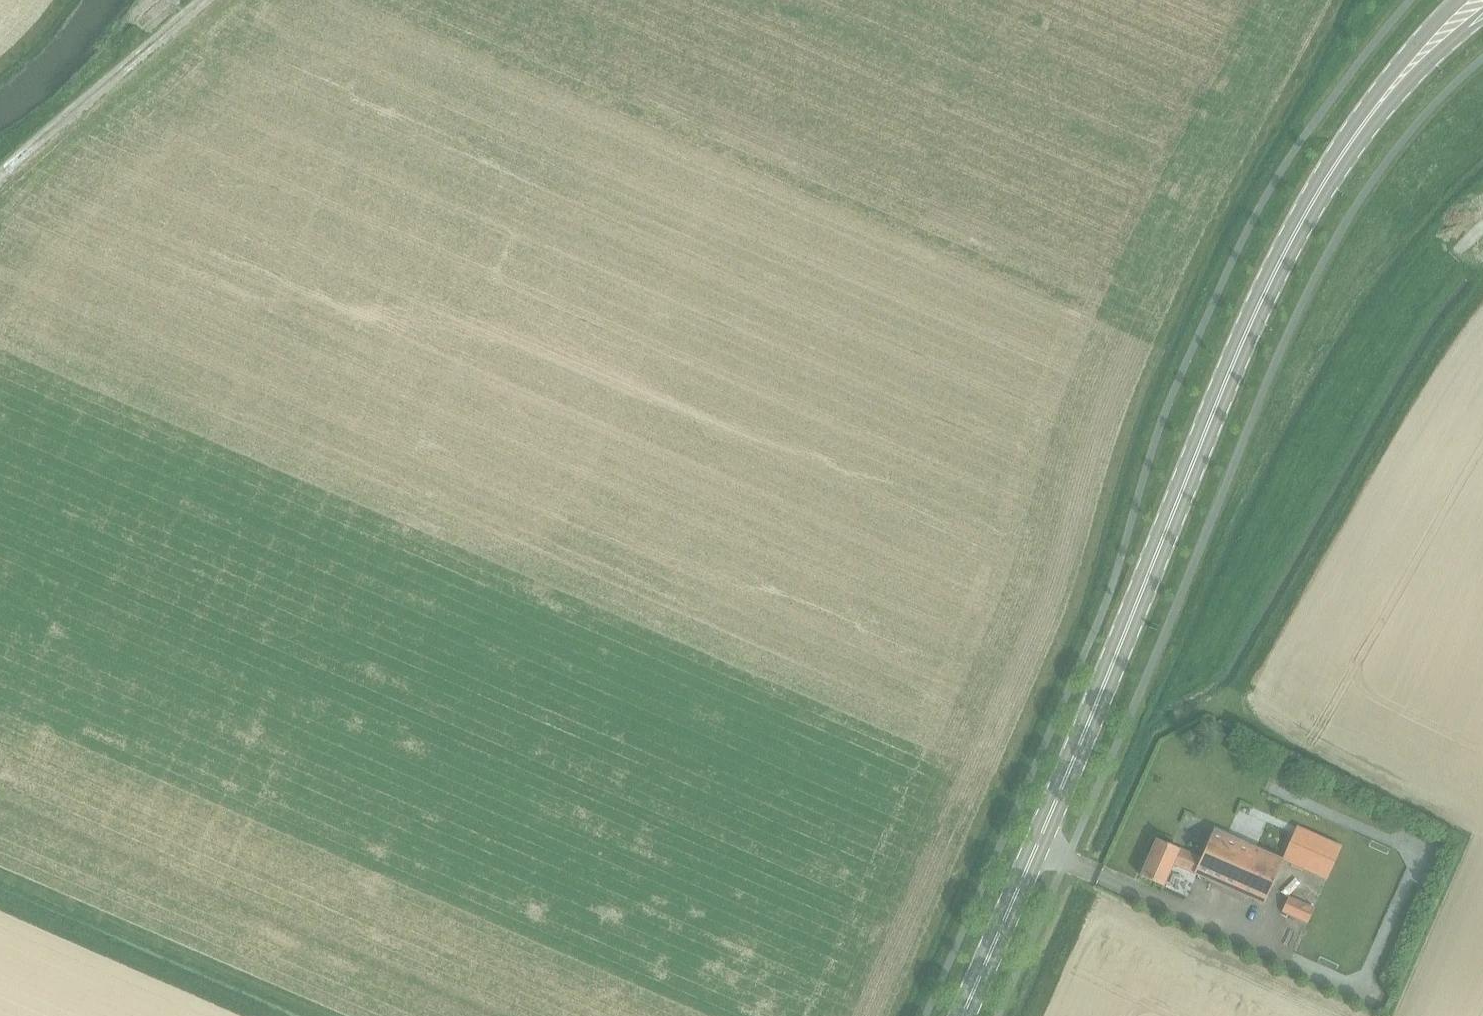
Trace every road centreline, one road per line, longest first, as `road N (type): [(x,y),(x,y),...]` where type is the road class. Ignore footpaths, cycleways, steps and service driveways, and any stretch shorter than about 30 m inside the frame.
road 1 (secondary): [(963,1015),(1250,326),(1336,167),(1395,88),(1471,11)]
road 2 (track): [(199,0),(0,173)]

